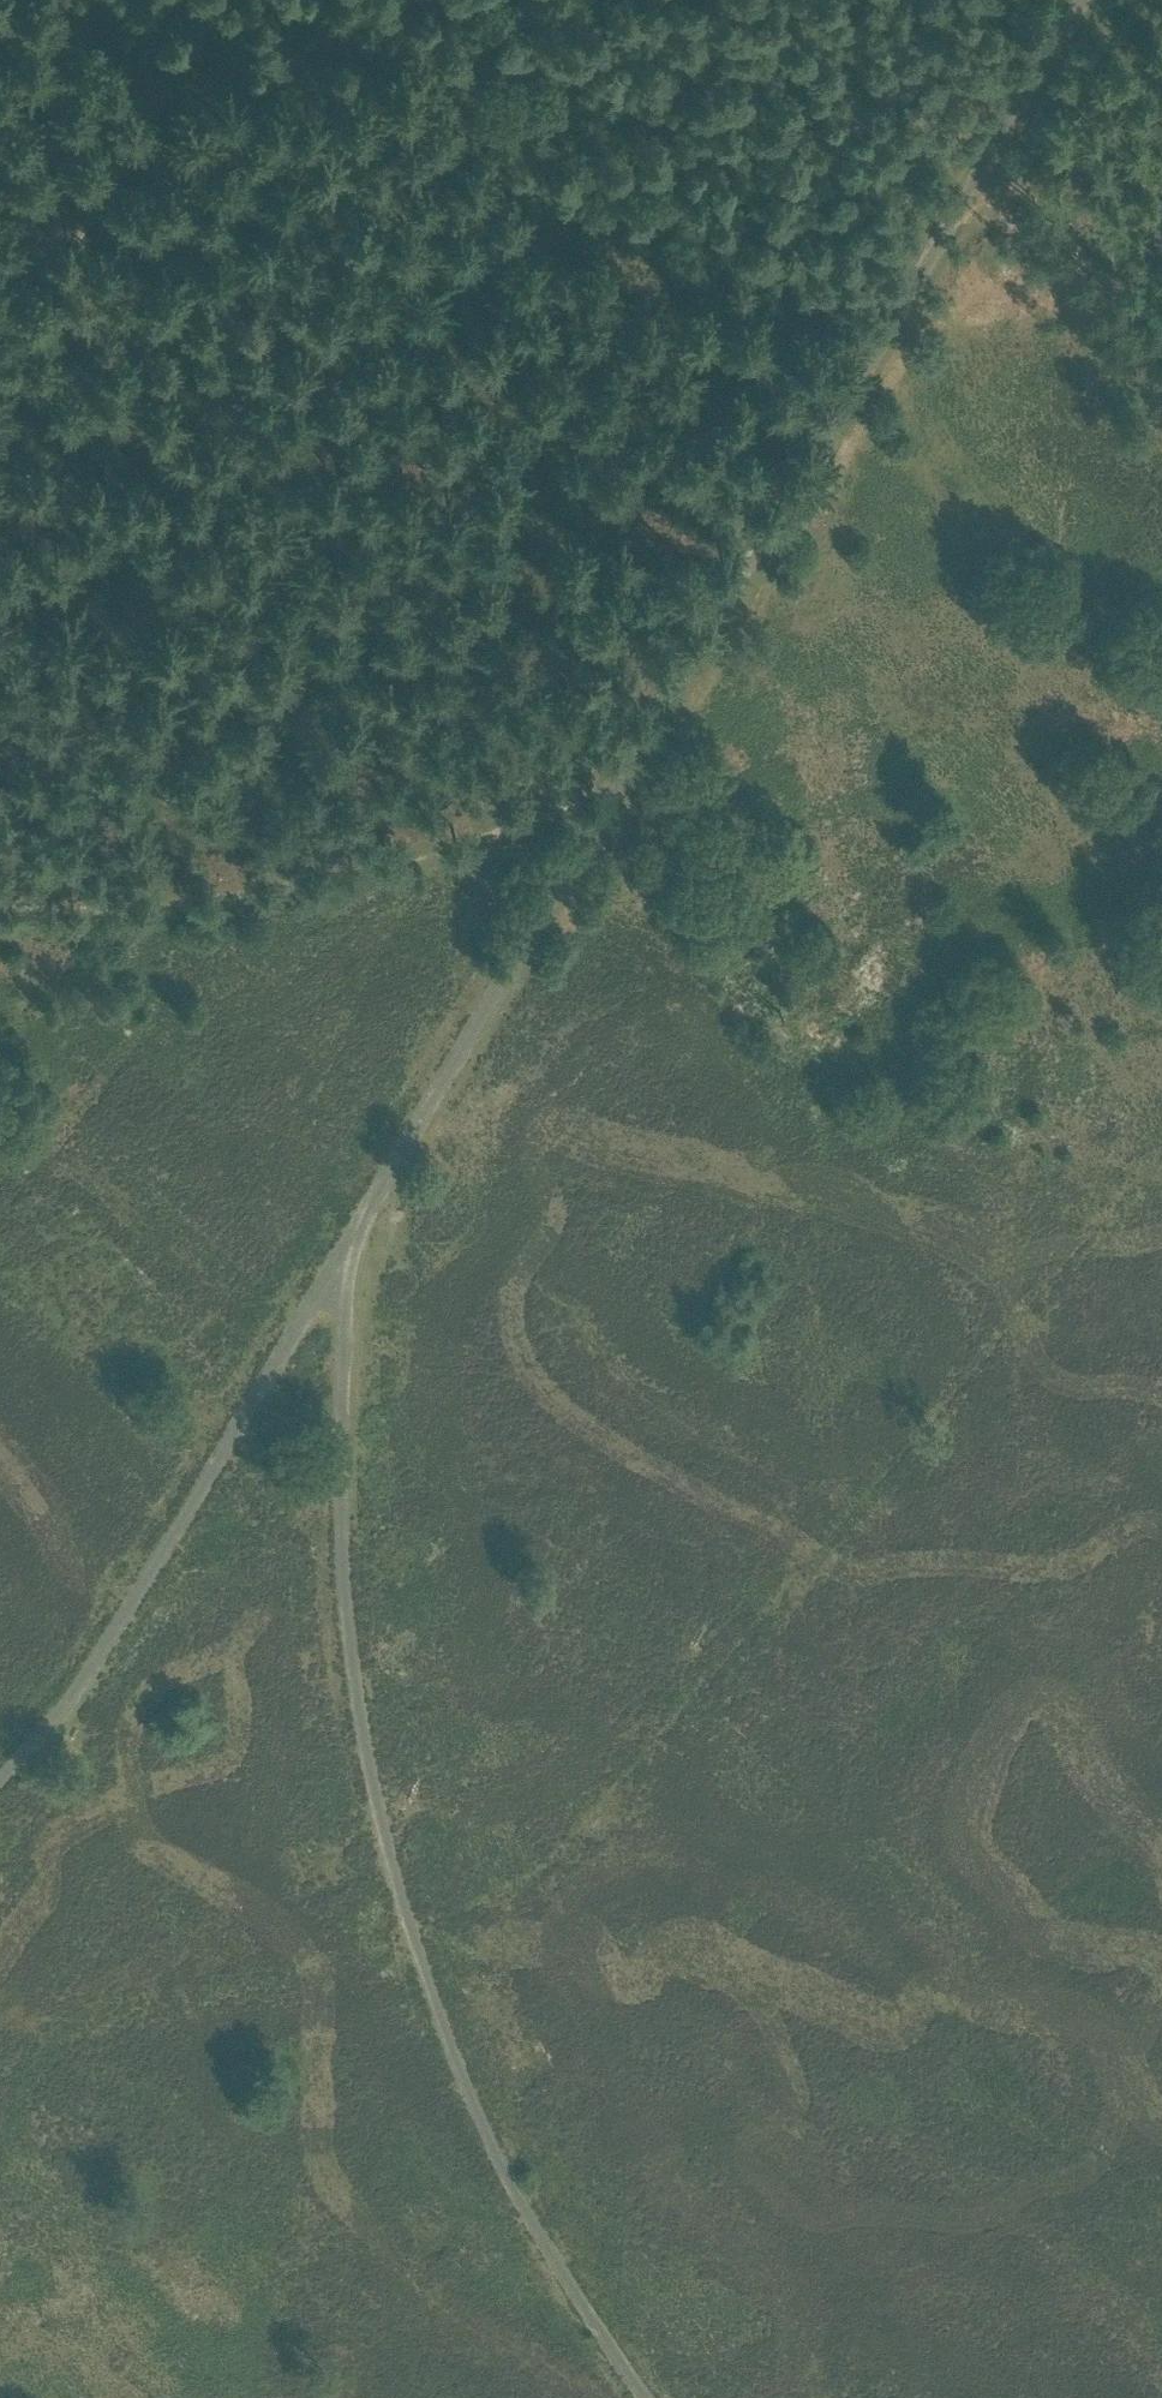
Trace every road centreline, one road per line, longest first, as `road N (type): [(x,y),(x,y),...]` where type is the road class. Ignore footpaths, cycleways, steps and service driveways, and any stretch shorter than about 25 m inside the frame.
road 1 (track): [(644,2397),(538,2231),(473,2102),(430,1988),(374,1796),(342,1551),(343,1253)]
road 2 (track): [(608,802),(975,179)]
road 3 (track): [(0,1779),(96,1661),(343,1253)]
road 4 (track): [(608,802),(394,870),(300,888),(148,910),(0,909)]
road 5 (track): [(343,1253),(608,802)]
road 6 (track): [(0,370),(217,0)]
road 7 (track): [(1161,414),(1068,283),(975,179)]
road 8 (track): [(975,179),(1083,0)]

